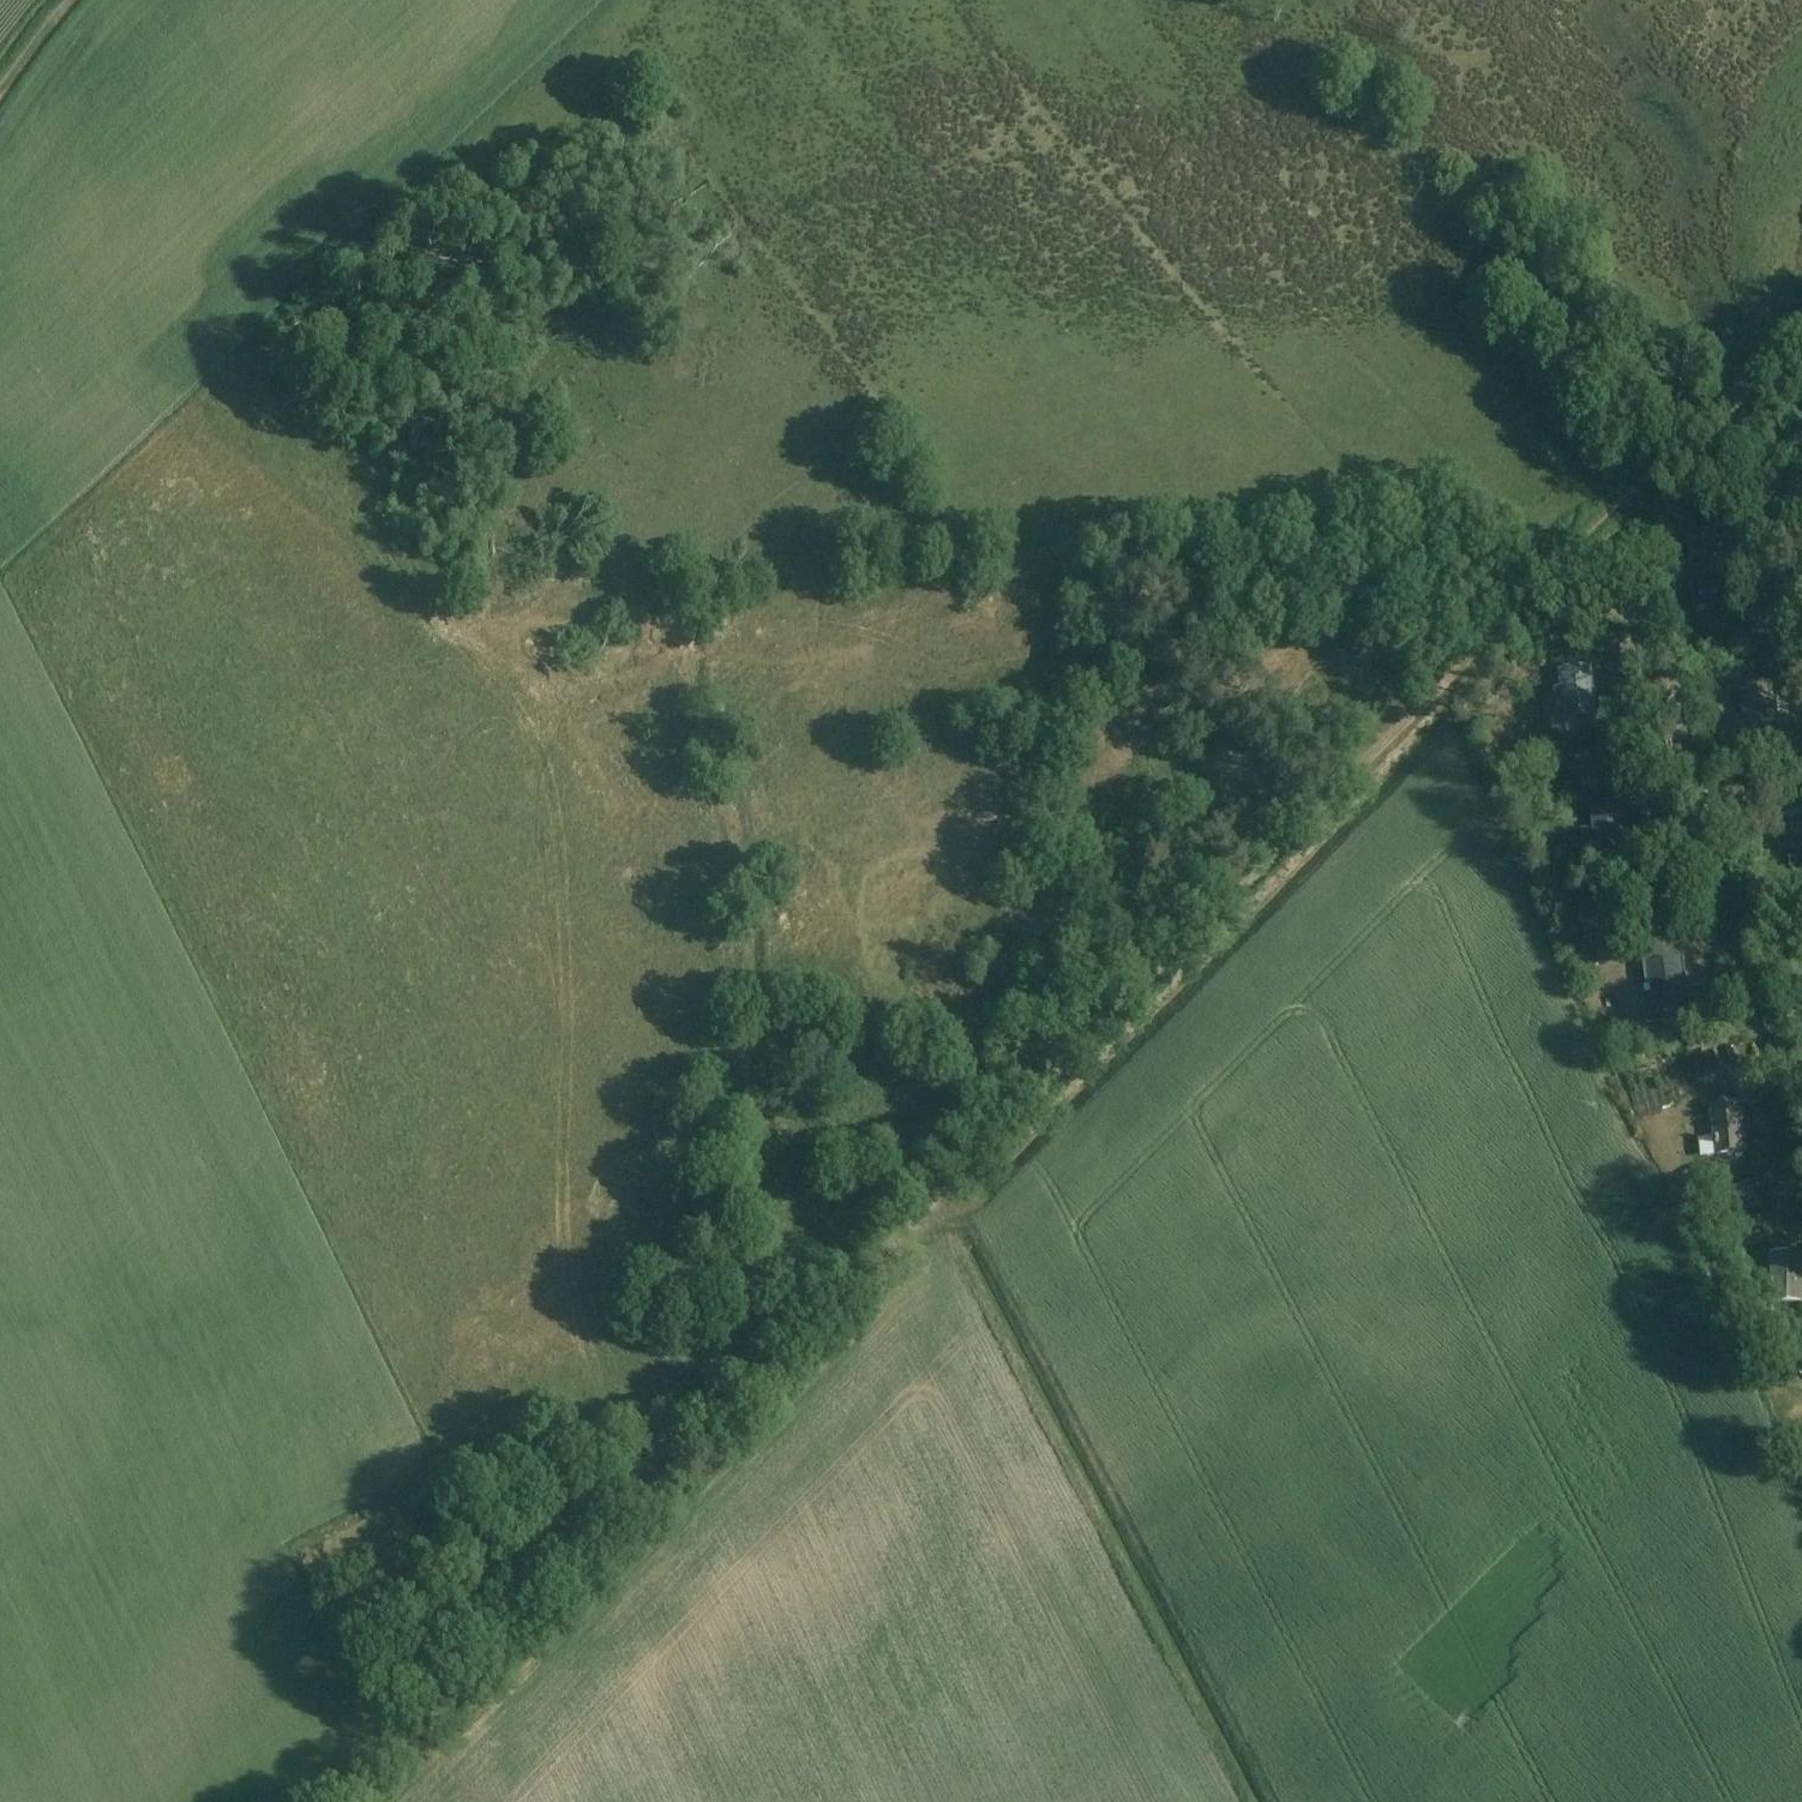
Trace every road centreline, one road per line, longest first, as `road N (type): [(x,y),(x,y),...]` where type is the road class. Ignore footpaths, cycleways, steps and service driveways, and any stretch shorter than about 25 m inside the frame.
road 1 (track): [(1801,323),(992,1131),(419,1728),(307,1801)]
road 2 (track): [(1801,1079),(1756,1050),(1739,947),(1706,856),(1666,663)]

